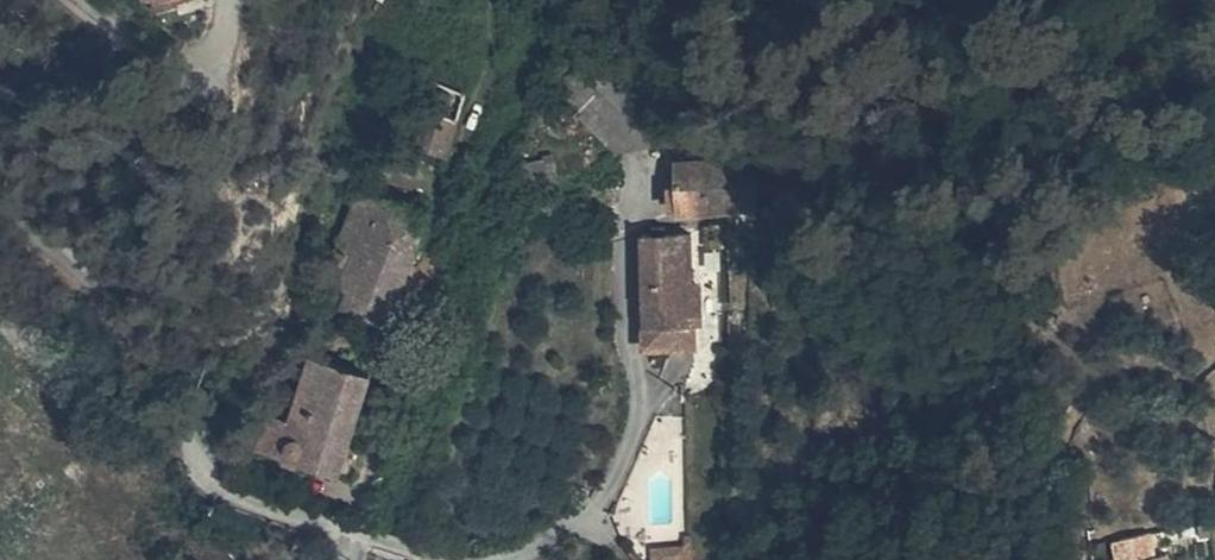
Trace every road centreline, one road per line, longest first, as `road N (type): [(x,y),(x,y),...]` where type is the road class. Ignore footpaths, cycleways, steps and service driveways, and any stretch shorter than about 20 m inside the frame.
road 1 (residential): [(0,208),(115,314),(203,475),(355,535)]

